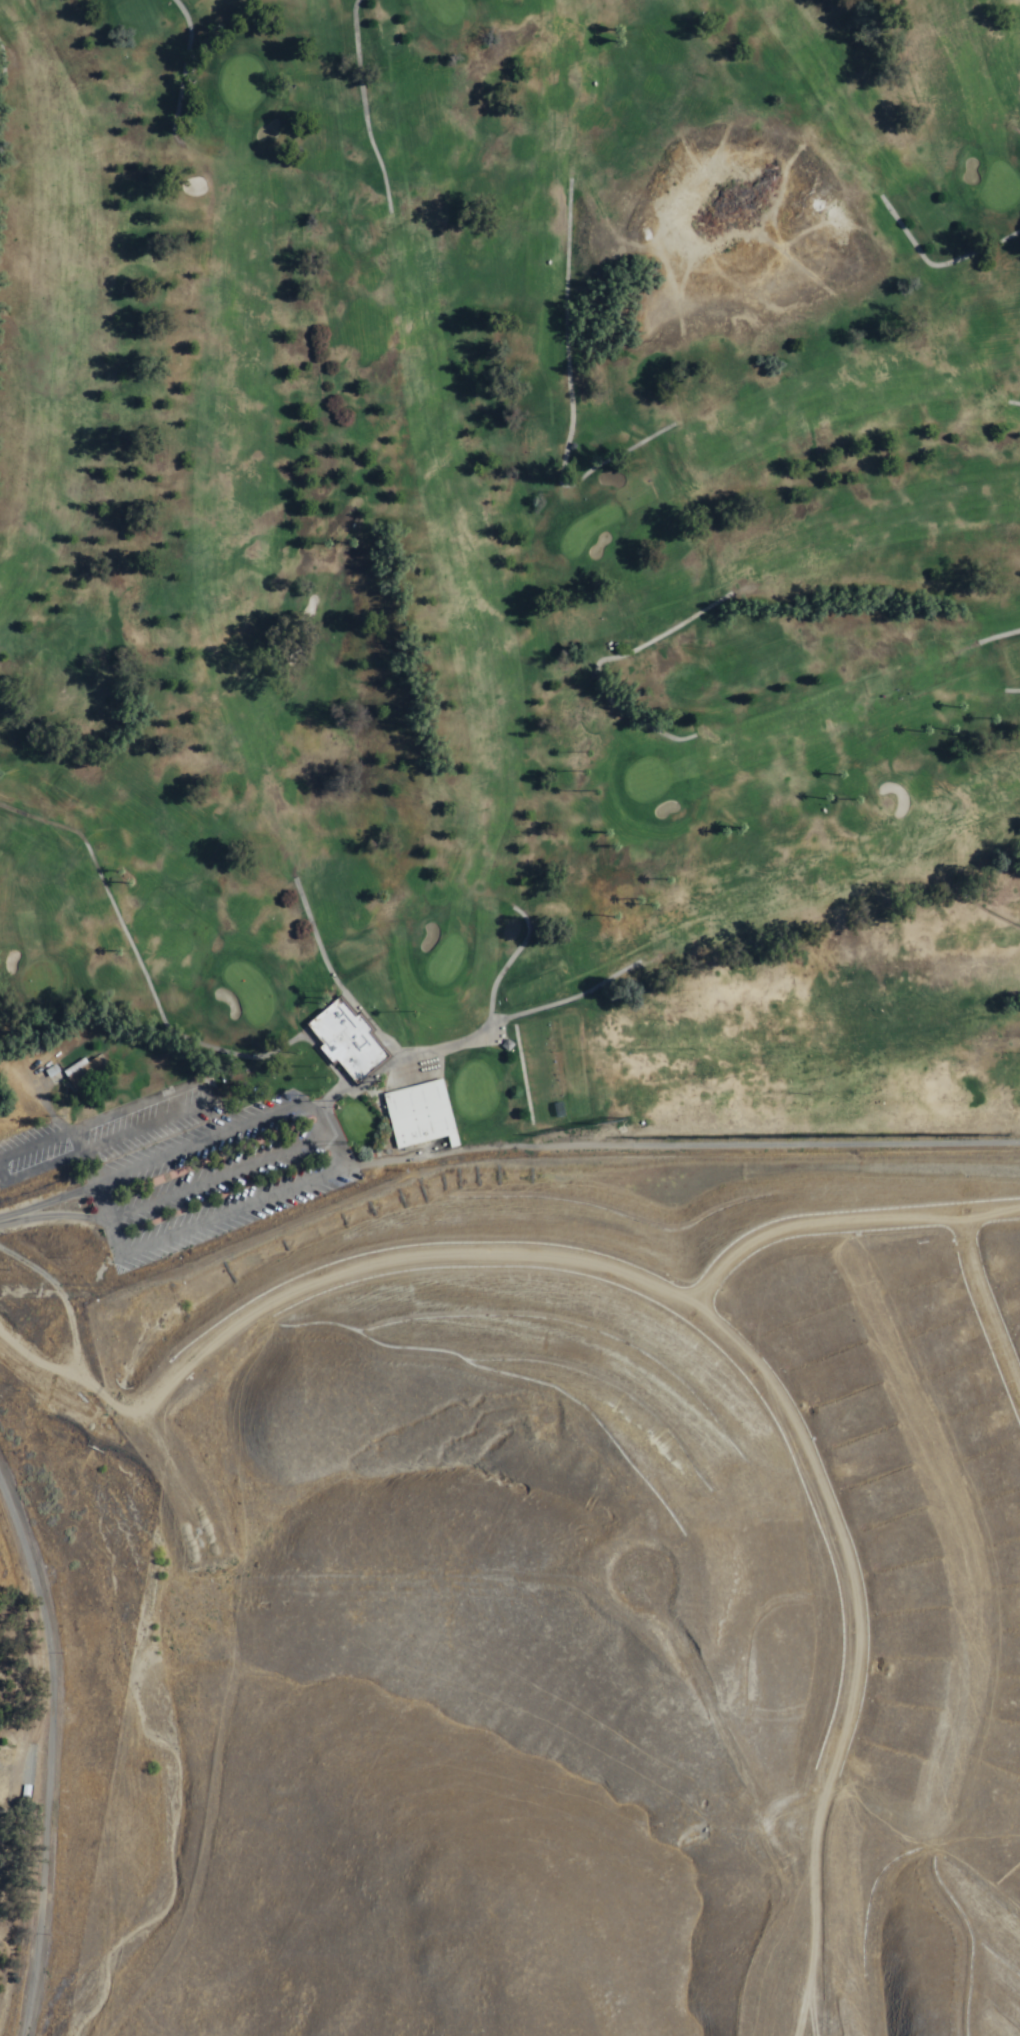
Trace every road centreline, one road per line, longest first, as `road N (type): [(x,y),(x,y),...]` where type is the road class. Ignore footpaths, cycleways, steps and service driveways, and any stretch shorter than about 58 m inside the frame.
road 1 (residential): [(0,1246),(55,1284),(82,1376),(141,1424)]

